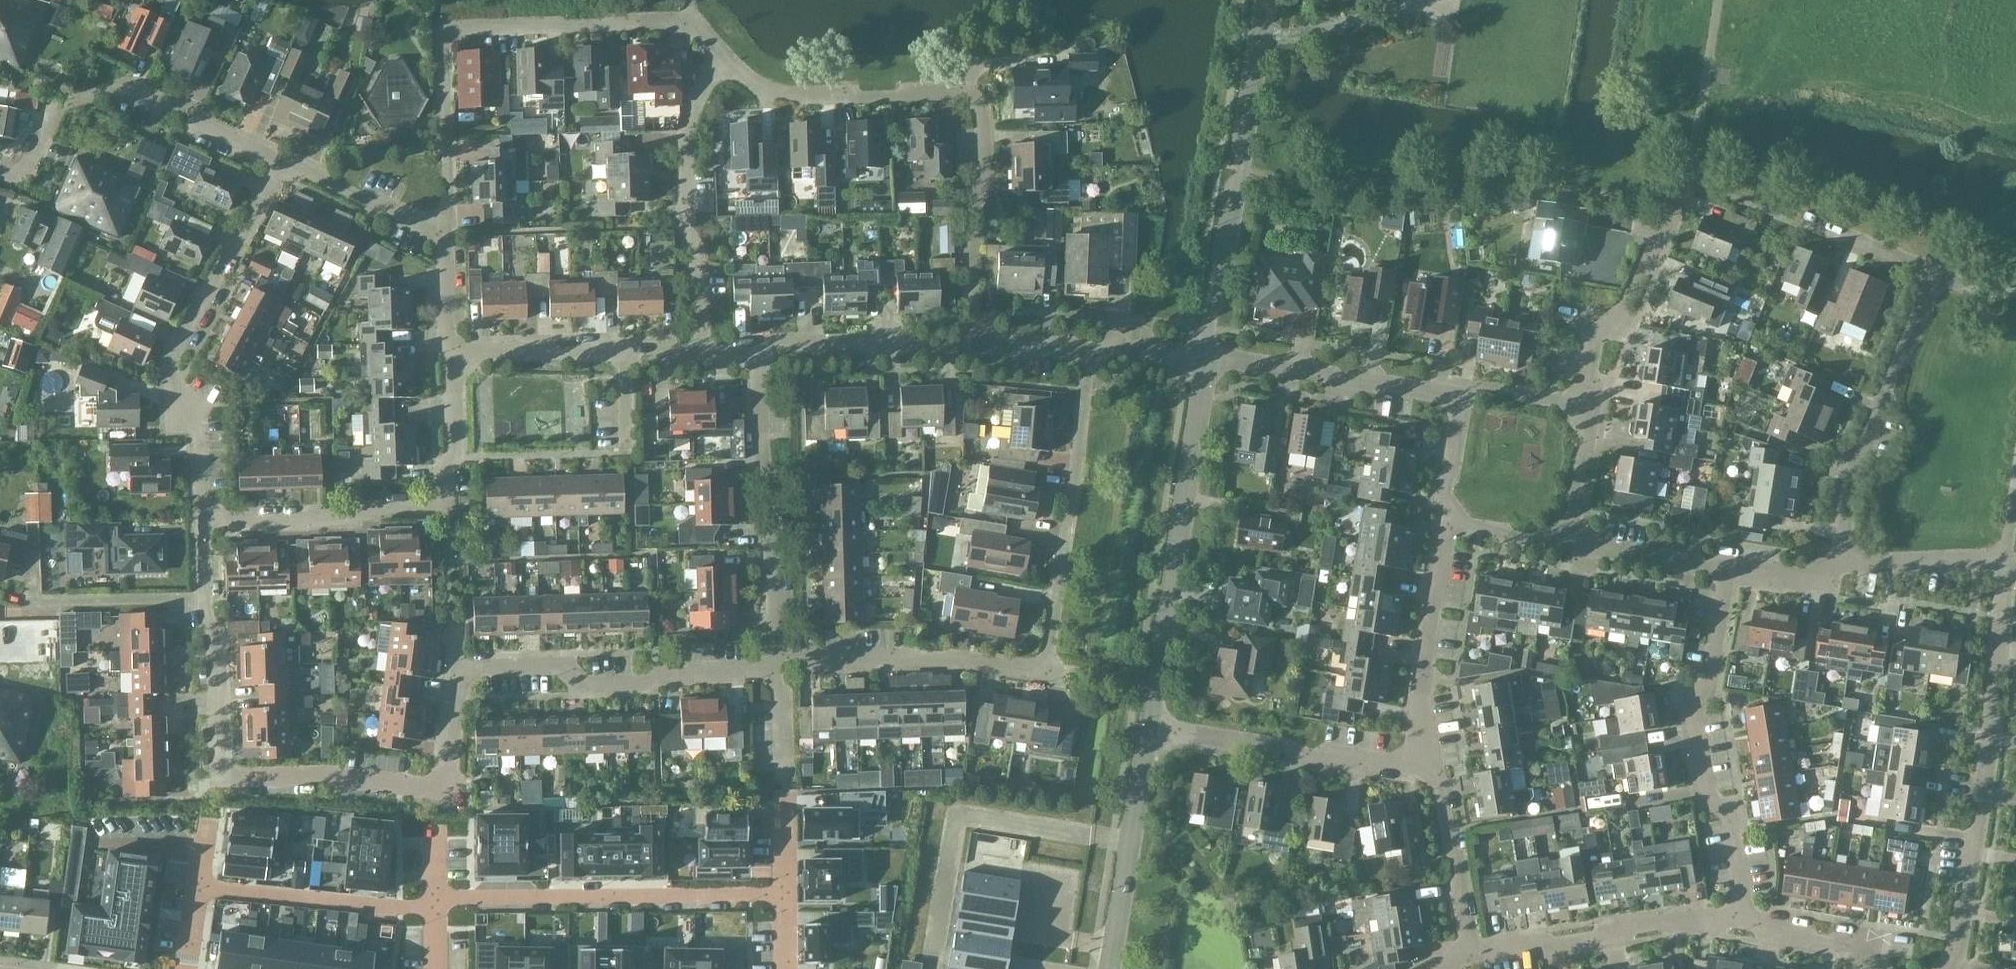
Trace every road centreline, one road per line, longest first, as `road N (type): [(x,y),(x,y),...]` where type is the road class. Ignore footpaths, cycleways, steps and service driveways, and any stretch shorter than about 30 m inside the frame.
road 1 (residential): [(773,670),(677,670),(630,684),(588,684),(536,665),(452,668),(441,779),(229,776),(221,762),(206,601)]
road 2 (residential): [(773,670),(952,662),(1041,675),(1087,349)]
road 3 (residential): [(198,889),(400,908),(466,897),(787,895)]
road 4 (residential): [(445,238),(439,34),(694,27),(718,60)]
road 5 (residential): [(973,342),(969,112),(945,94),(769,98),(718,60)]
road 6 (residential): [(1945,968),(2003,562)]
road 7 (residential): [(197,520),(447,511),(447,353)]
road 8 (residential): [(197,520),(195,445),(175,415),(172,367),(281,165)]
road 9 (residential): [(1572,540),(1589,381),(1689,181)]
road 10 (residential): [(1149,724),(1208,357)]
road 11 (residential): [(1744,919),(1728,826),(1704,799),(1691,720),(1722,570)]
road 12 (residential): [(1208,357),(1265,0)]
road 13 (residential): [(773,670),(758,348)]
road 14 (residential): [(1839,563),(1844,501),(1931,277)]
road 15 (residential): [(718,60),(691,102),(696,349)]
road 16 (residential): [(1465,958),(1744,919)]
road 17 (residential): [(1445,520),(1456,402),(1441,391),(1306,372)]
road 18 (residential): [(1110,968),(1149,724)]
road 19 (residential): [(1430,757),(1417,709),(1445,520)]
road 20 (residential): [(281,165),(132,96),(103,94),(60,108)]
road 21 (residential): [(973,342),(758,348)]
road 22 (residential): [(1465,958),(1443,795),(1430,757)]
road 23 (residential): [(445,238),(281,165)]
road 24 (residential): [(27,604),(206,601)]
road 25 (residential): [(621,351),(447,353)]
road 26 (residential): [(1430,757),(1396,764),(1266,746)]
road 27 (residential): [(2003,562),(1839,563)]
road 28 (residential): [(1722,570),(1572,540)]
road 29 (residential): [(1744,919),(1843,948),(1873,968)]
road 30 (residential): [(1572,540),(1445,520)]
road 31 (residential): [(1839,563),(1800,582),(1722,570)]
road 32 (residential): [(1208,357),(1087,349)]

